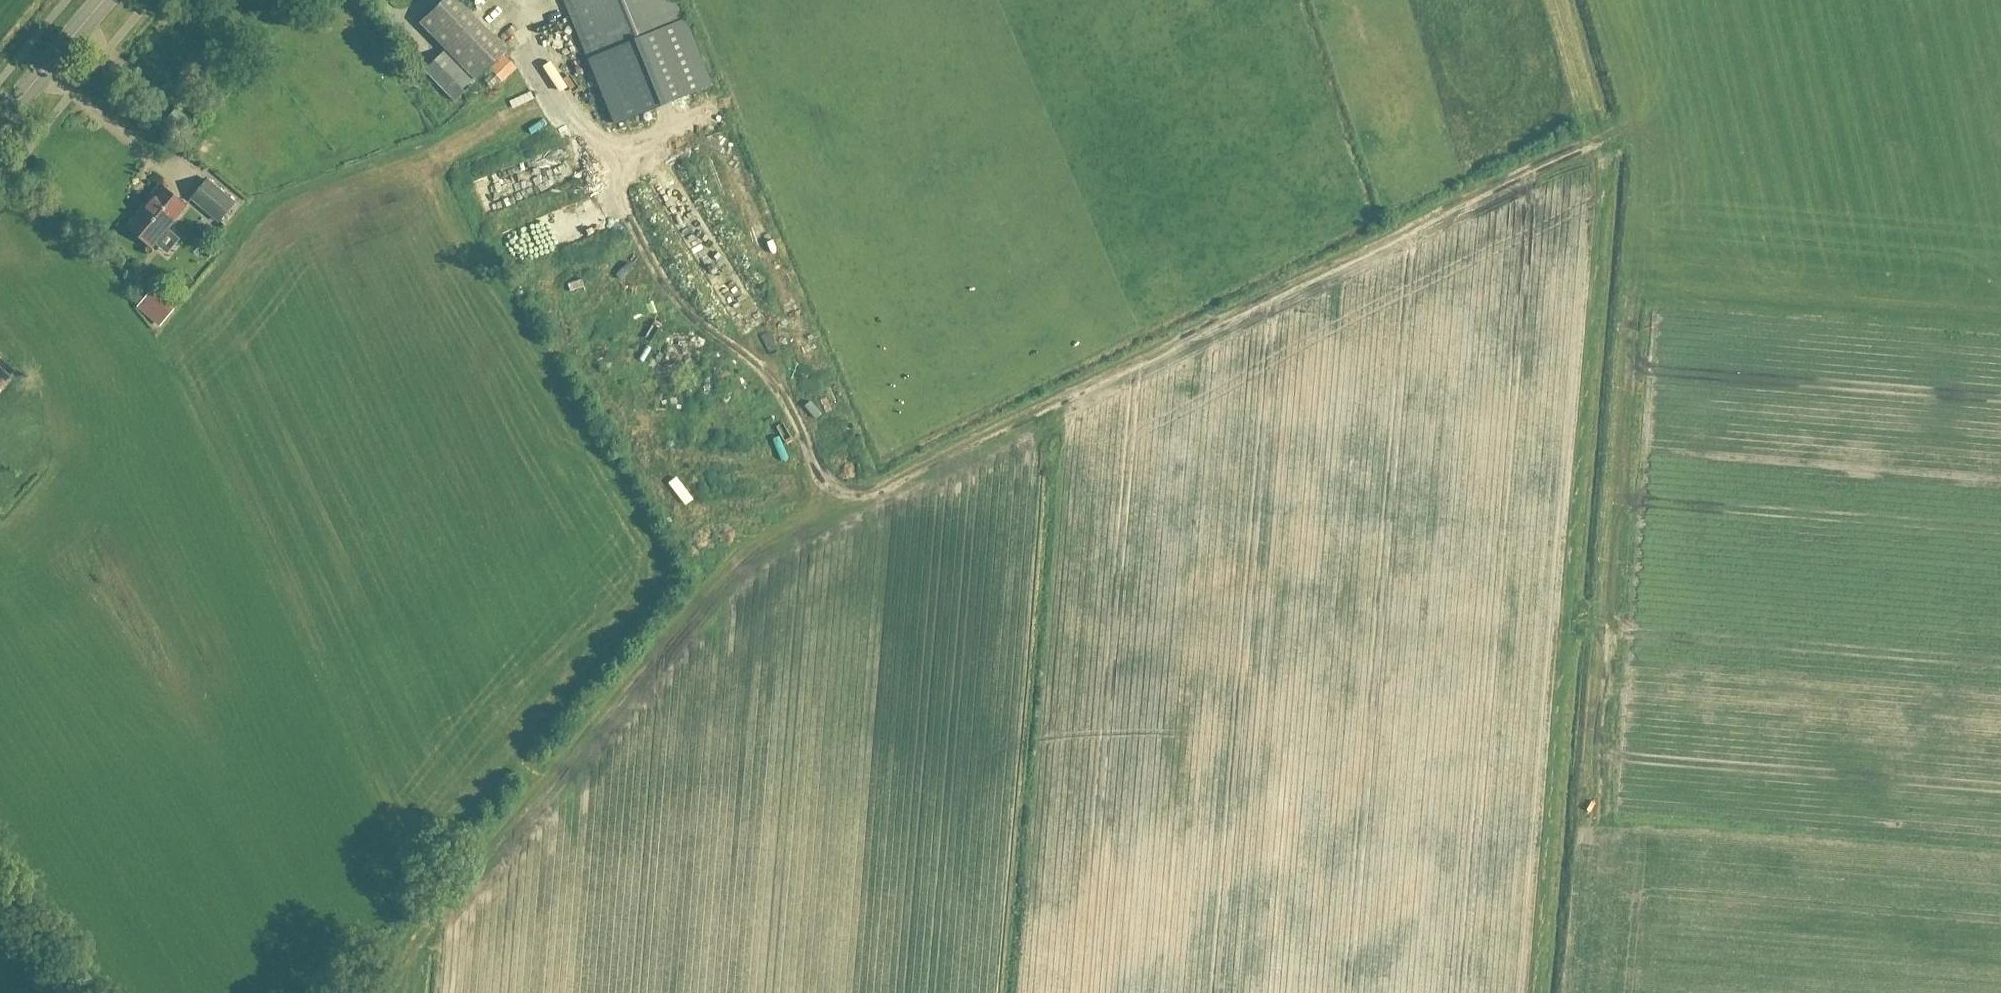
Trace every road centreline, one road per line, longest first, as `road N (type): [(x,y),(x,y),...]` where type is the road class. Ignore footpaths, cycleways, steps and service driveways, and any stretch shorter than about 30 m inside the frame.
road 1 (secondary): [(0,132),(110,0)]

